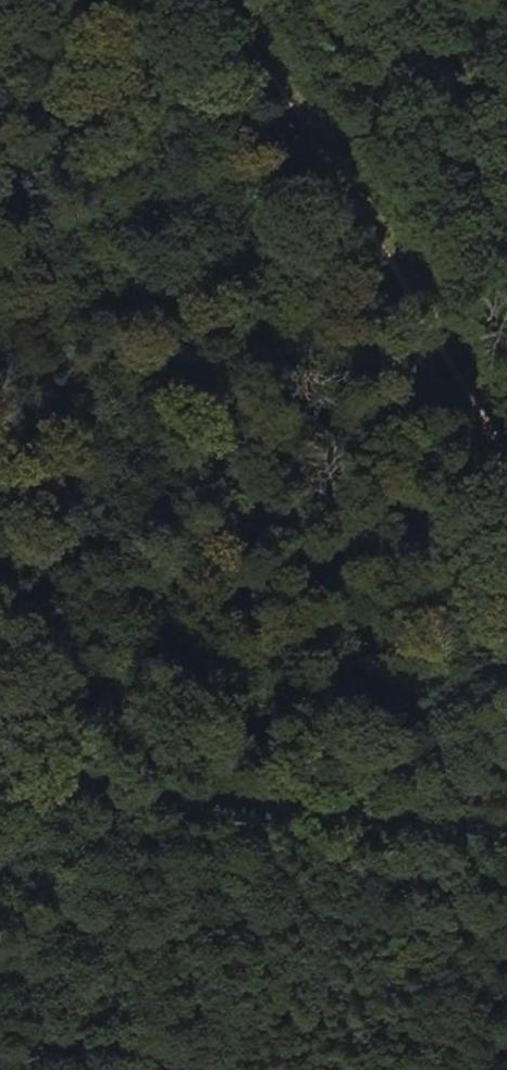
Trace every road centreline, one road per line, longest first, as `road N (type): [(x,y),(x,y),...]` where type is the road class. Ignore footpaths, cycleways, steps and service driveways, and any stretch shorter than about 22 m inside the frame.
road 1 (track): [(215,0),(506,435)]

